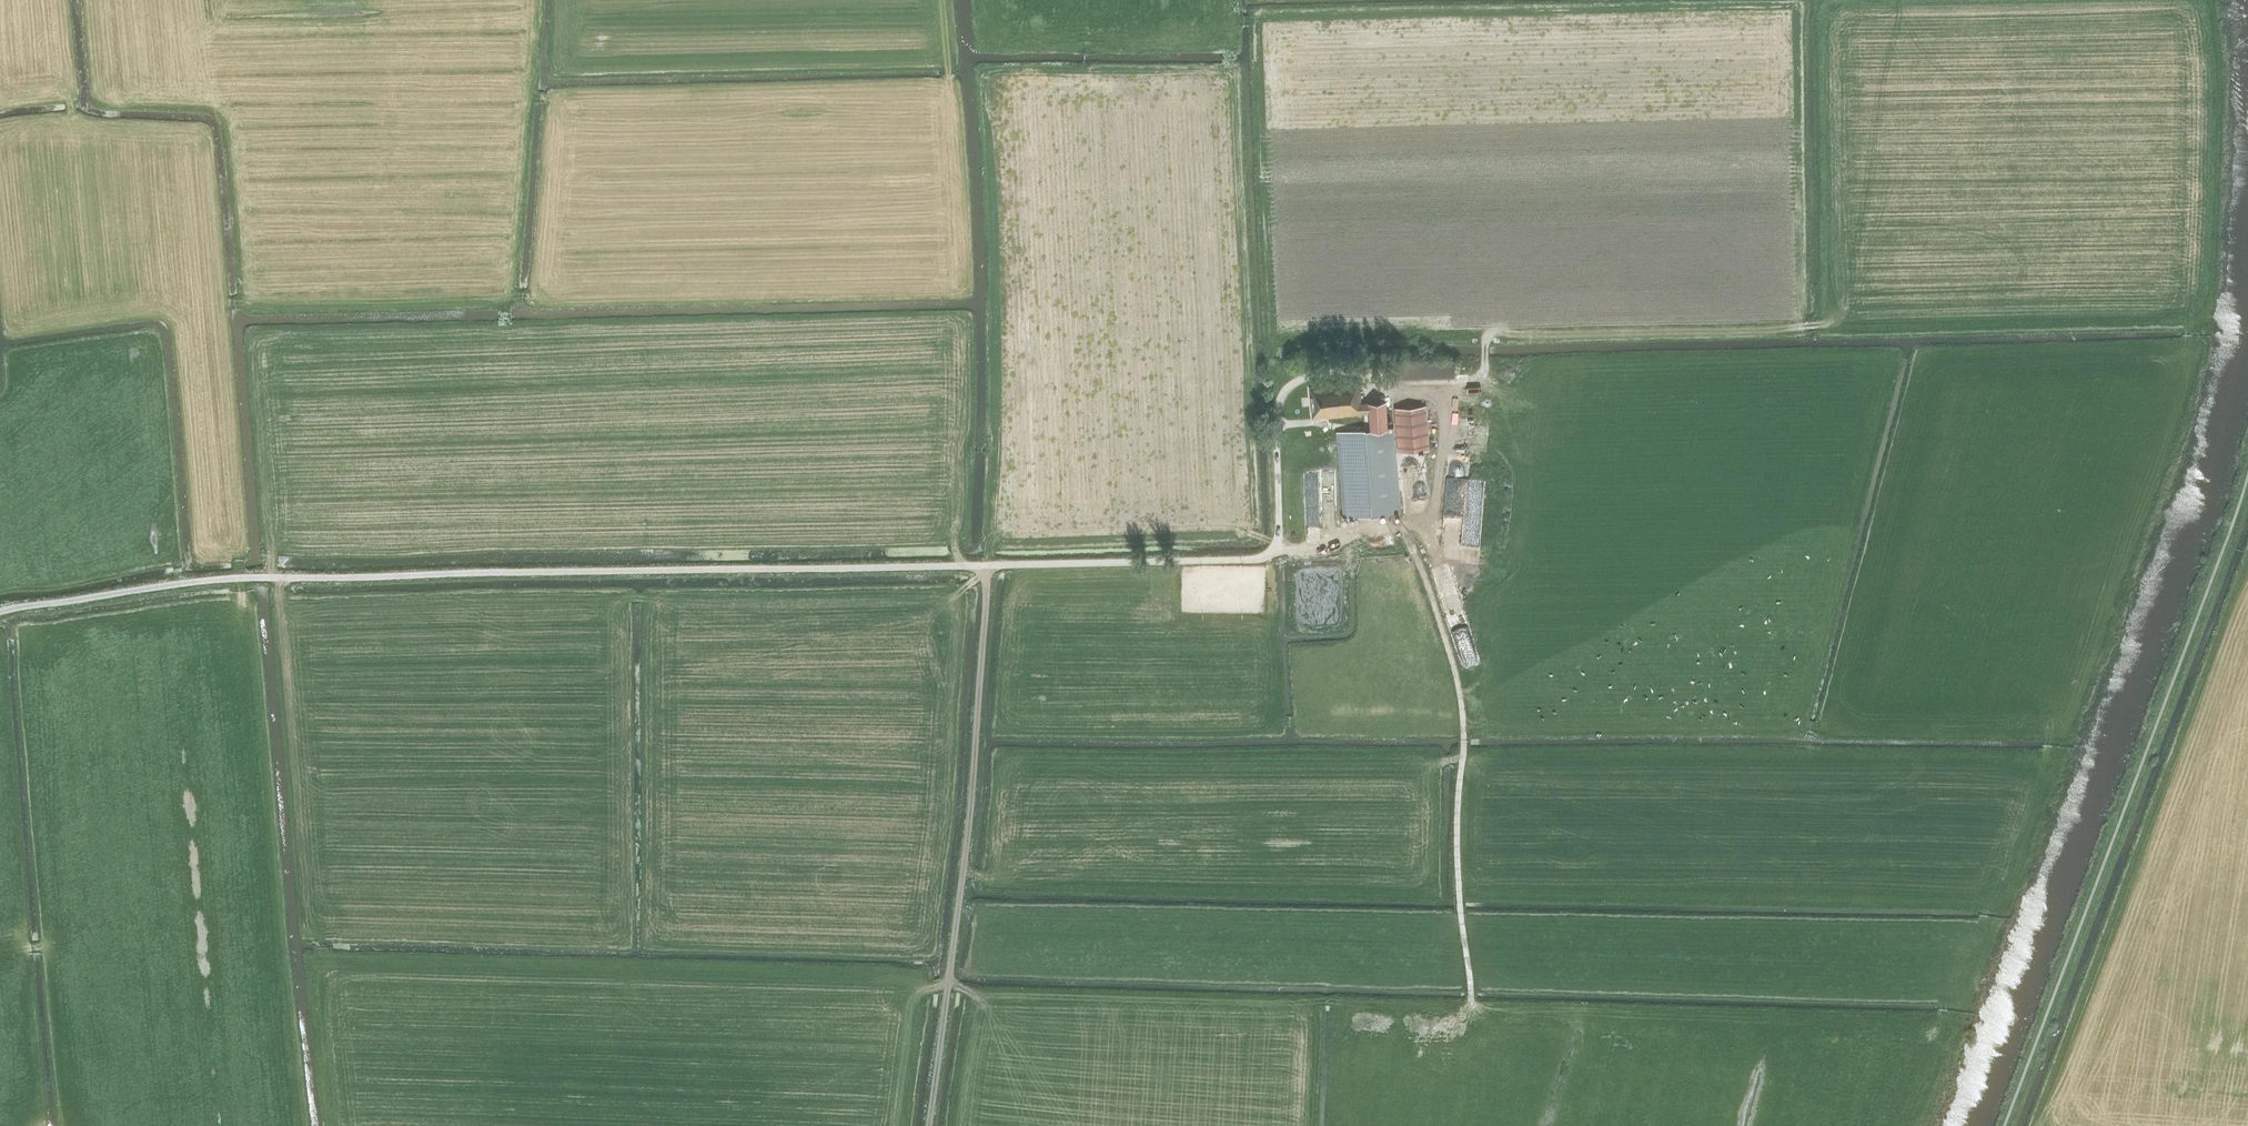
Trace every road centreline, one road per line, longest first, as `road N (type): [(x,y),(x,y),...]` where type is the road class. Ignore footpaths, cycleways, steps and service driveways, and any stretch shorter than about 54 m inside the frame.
road 1 (track): [(987,565),(969,827),(930,1125)]
road 2 (track): [(1472,1008),(1458,875),(1463,710),(1402,526)]

